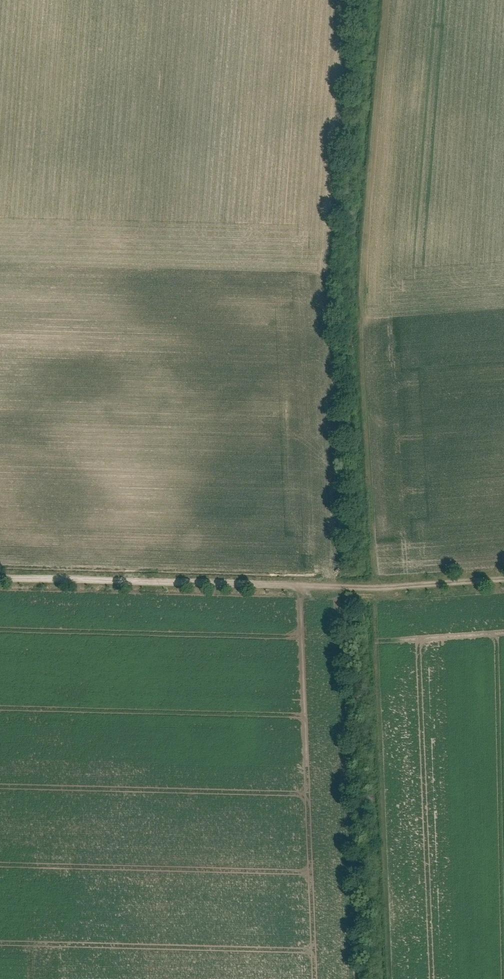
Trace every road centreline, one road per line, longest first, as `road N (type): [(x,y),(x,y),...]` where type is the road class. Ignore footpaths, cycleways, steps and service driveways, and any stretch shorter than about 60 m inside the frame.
road 1 (track): [(503,581),(348,590),(0,578)]

